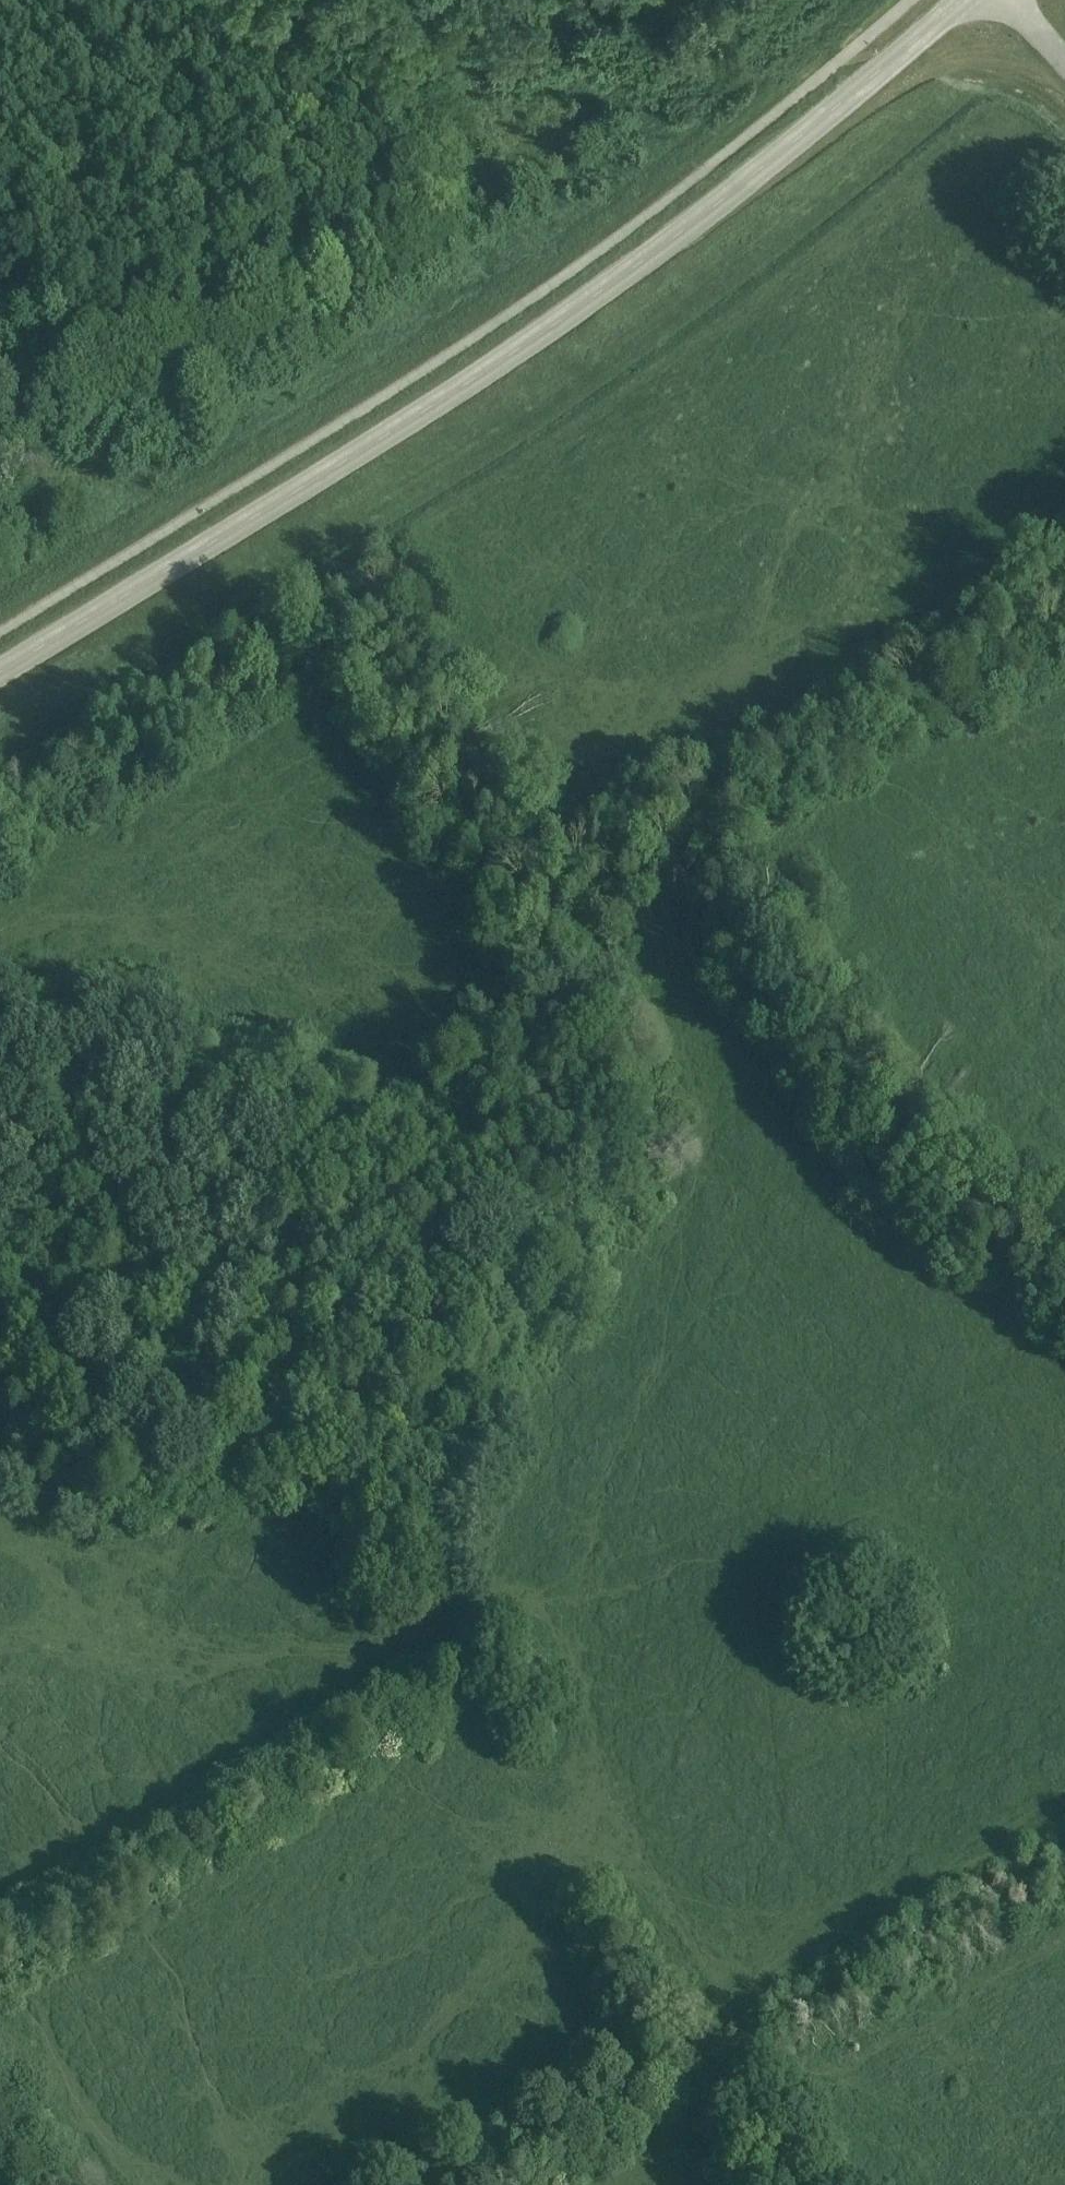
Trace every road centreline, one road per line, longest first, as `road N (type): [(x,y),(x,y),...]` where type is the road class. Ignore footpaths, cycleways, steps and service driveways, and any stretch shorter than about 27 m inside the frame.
road 1 (secondary): [(0,662),(519,338),(960,0)]

